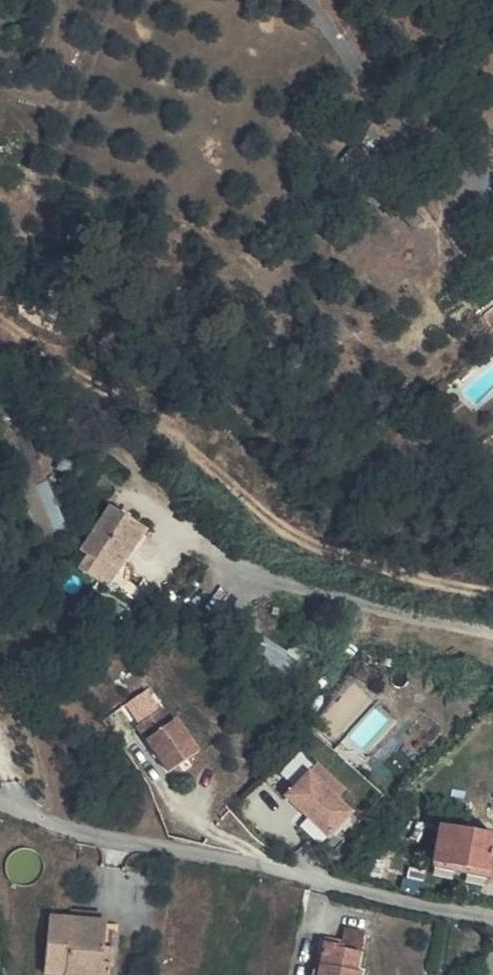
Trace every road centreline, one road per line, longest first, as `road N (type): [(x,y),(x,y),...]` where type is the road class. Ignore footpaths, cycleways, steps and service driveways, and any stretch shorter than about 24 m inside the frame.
road 1 (residential): [(492,919),(0,808)]
road 2 (residential): [(300,0),(330,22),(428,161),(492,182)]

